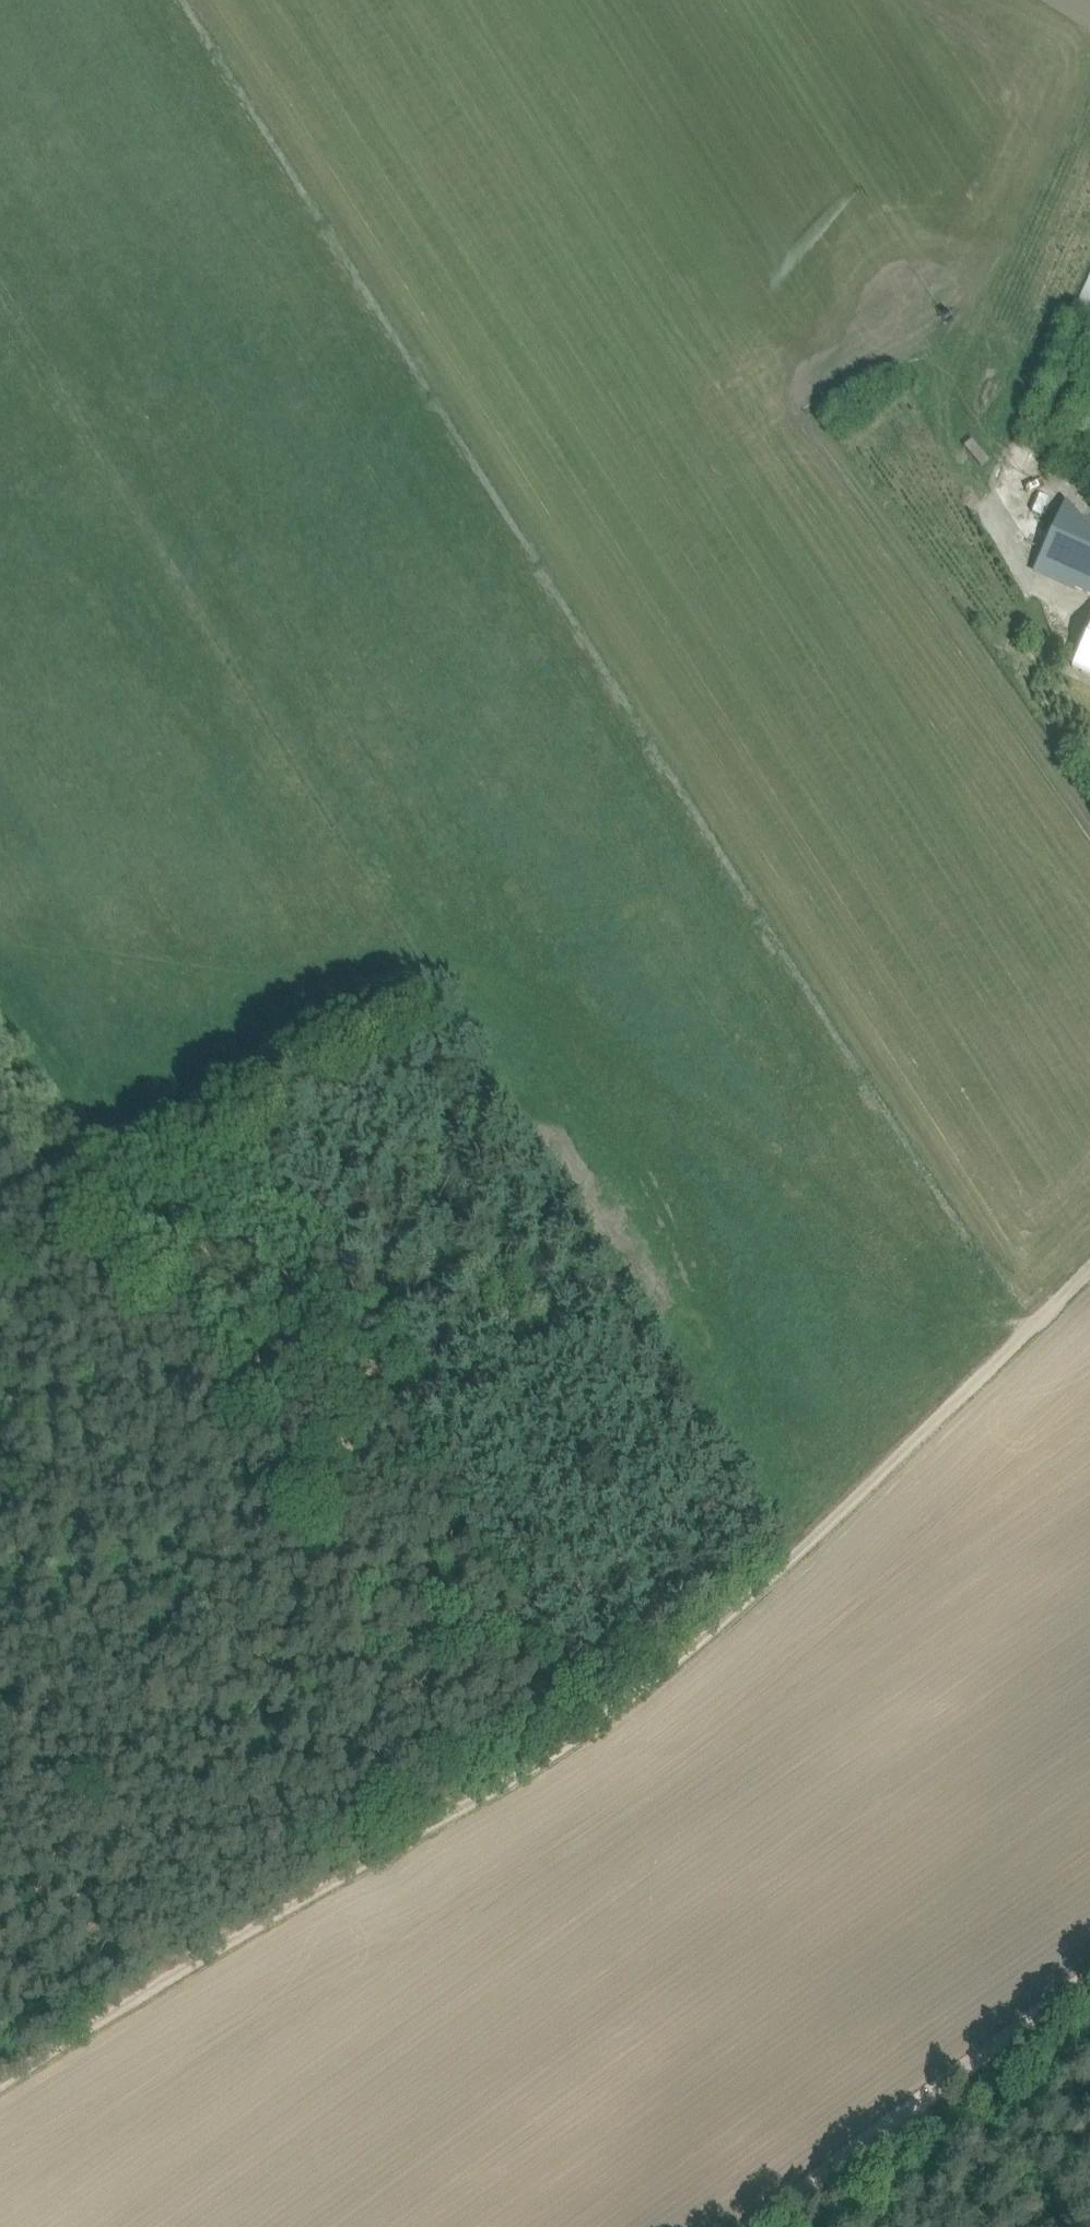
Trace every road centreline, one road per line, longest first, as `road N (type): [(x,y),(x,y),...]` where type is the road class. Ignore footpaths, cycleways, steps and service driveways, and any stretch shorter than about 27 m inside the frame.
road 1 (track): [(0,2082),(614,1706),(805,1542),(1089,1265)]
road 2 (track): [(1089,1979),(750,2226)]

